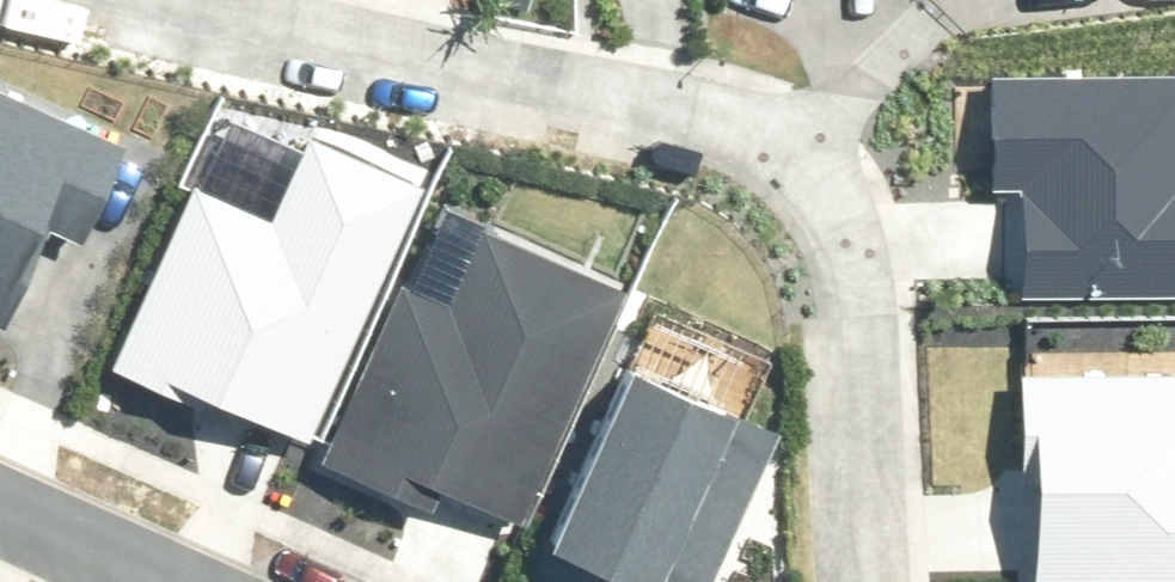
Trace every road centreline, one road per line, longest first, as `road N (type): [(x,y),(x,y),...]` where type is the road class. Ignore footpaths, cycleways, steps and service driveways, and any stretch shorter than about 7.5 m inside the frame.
road 1 (residential): [(870,581),(858,329),(835,207),(819,174),(778,140),(123,0)]
road 2 (residential): [(171,581),(0,507)]

